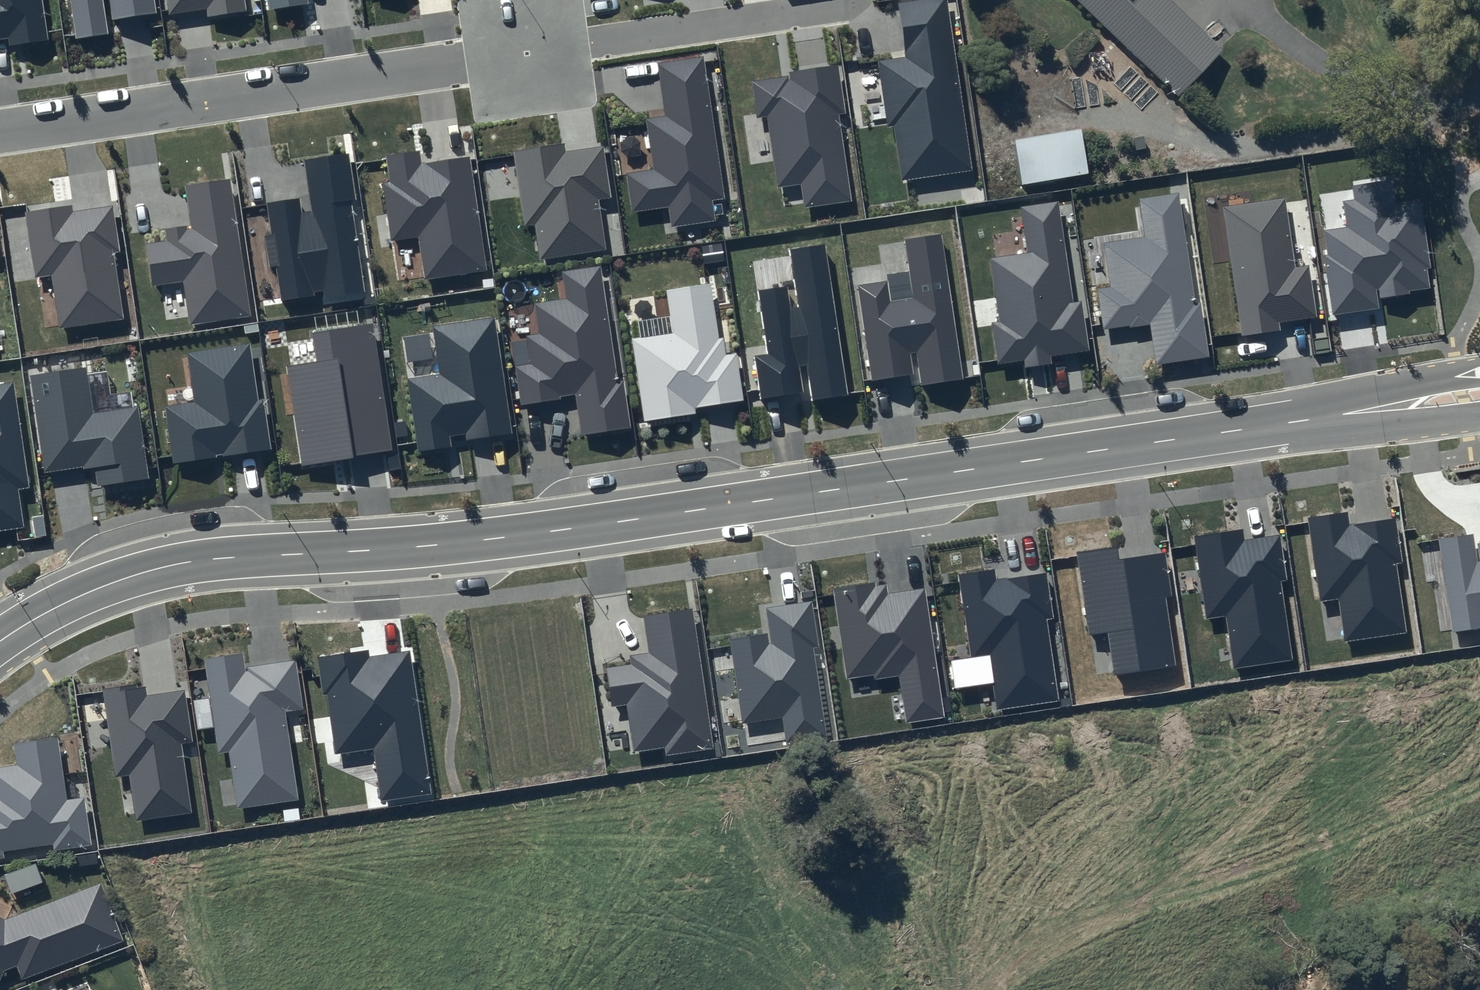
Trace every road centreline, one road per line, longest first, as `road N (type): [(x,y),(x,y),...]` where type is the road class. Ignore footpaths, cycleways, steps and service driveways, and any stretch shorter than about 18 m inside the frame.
road 1 (residential): [(0,642),(63,602),(180,562),(520,537),(1479,395)]
road 2 (residential): [(1479,913),(929,989)]
road 3 (residential): [(0,133),(466,62)]
road 4 (residential): [(466,62),(865,1)]

